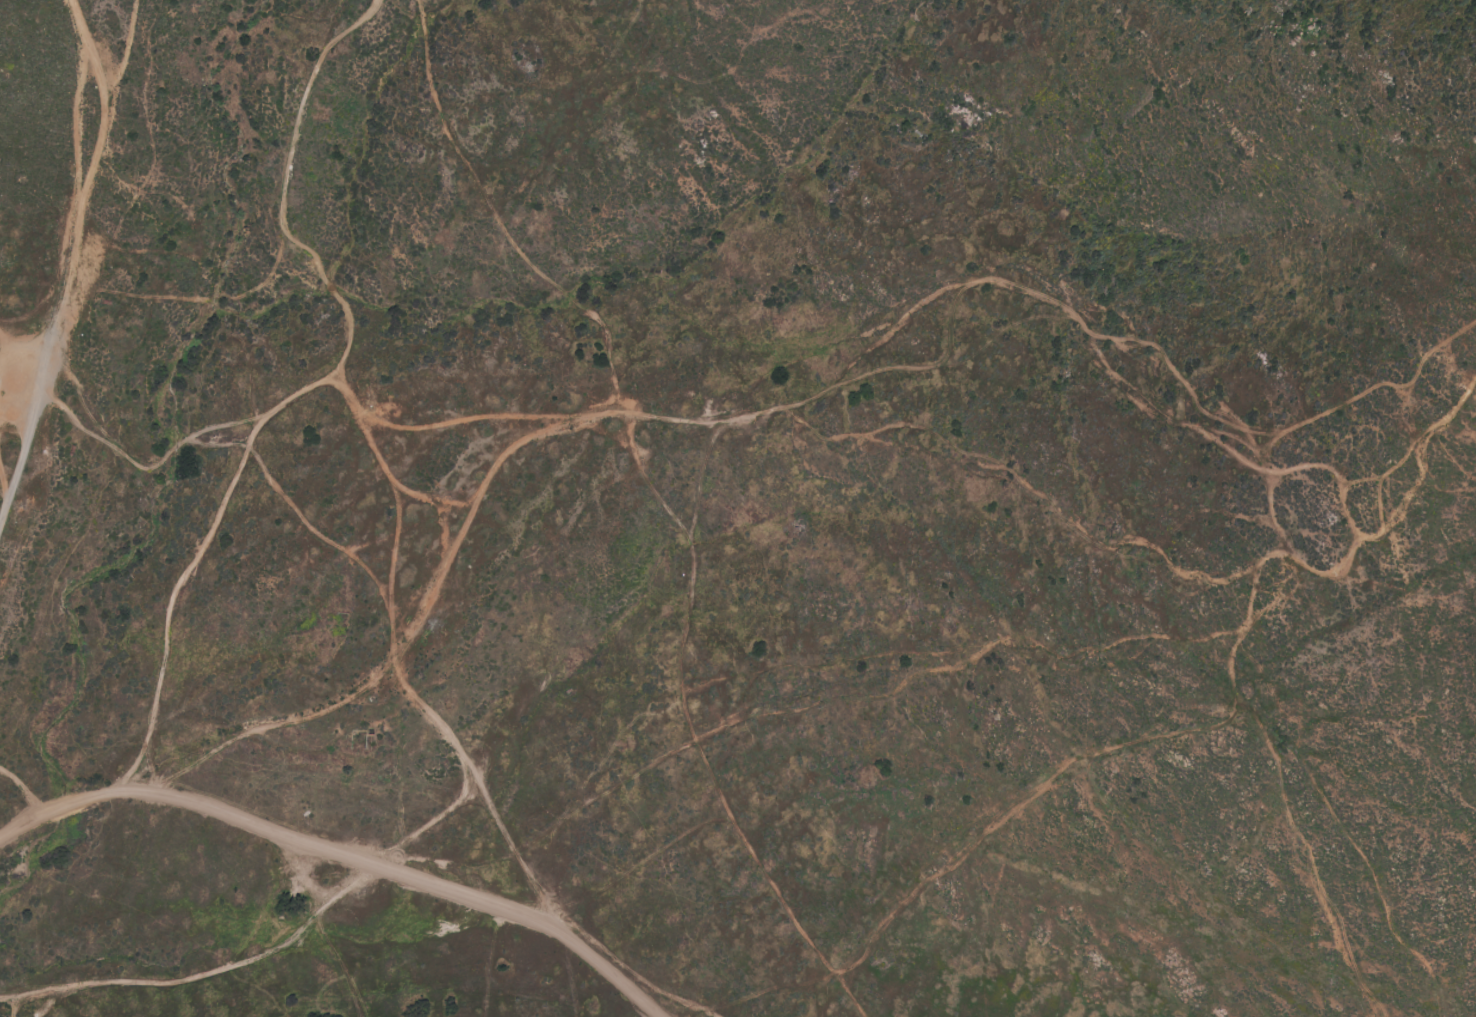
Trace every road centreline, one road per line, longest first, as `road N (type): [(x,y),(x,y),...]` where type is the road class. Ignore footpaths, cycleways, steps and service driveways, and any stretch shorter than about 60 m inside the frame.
road 1 (track): [(161,789),(235,736),(327,710),(396,672),(485,500),(529,435),(631,415),(785,404),(846,459),(872,437),(1032,483),(1111,548),(1146,540),(1198,577),(1229,577),(1272,546),(1343,568),(1364,535)]
road 2 (track): [(161,789),(155,730),(191,584),(258,434),(348,370),(365,335),(321,267),(284,233),(285,191),(352,0)]
road 3 (track): [(1279,474),(1227,439),(1163,415),(1074,307),(982,279),(948,294),(809,407),(753,395),(786,366),(918,318)]
road 4 (track): [(0,840),(121,786),(161,789),(571,934),(666,1016)]
road 5 (track): [(0,534),(82,235),(111,79),(79,33),(70,0)]
road 6 (track): [(464,805),(321,907),(270,954),(179,983),(100,981),(0,1004)]
road 7 (track): [(1383,1016),(1323,901),(1237,671),(1258,599)]
road 8 (track): [(396,672),(470,767),(548,902),(570,921),(582,1016)]
road 9 (track): [(1279,474),(1250,420),(1152,352),(1130,309),(1074,307)]
road 10 (track): [(725,1016),(652,986),(570,921),(495,907)]
road 11 (track): [(1306,559),(1275,516),(1279,474),(1329,467),(1347,480),(1349,507),(1364,535)]
road 12 (track): [(1364,535),(1380,537),(1424,479),(1429,435),(1452,423),(1475,377)]

